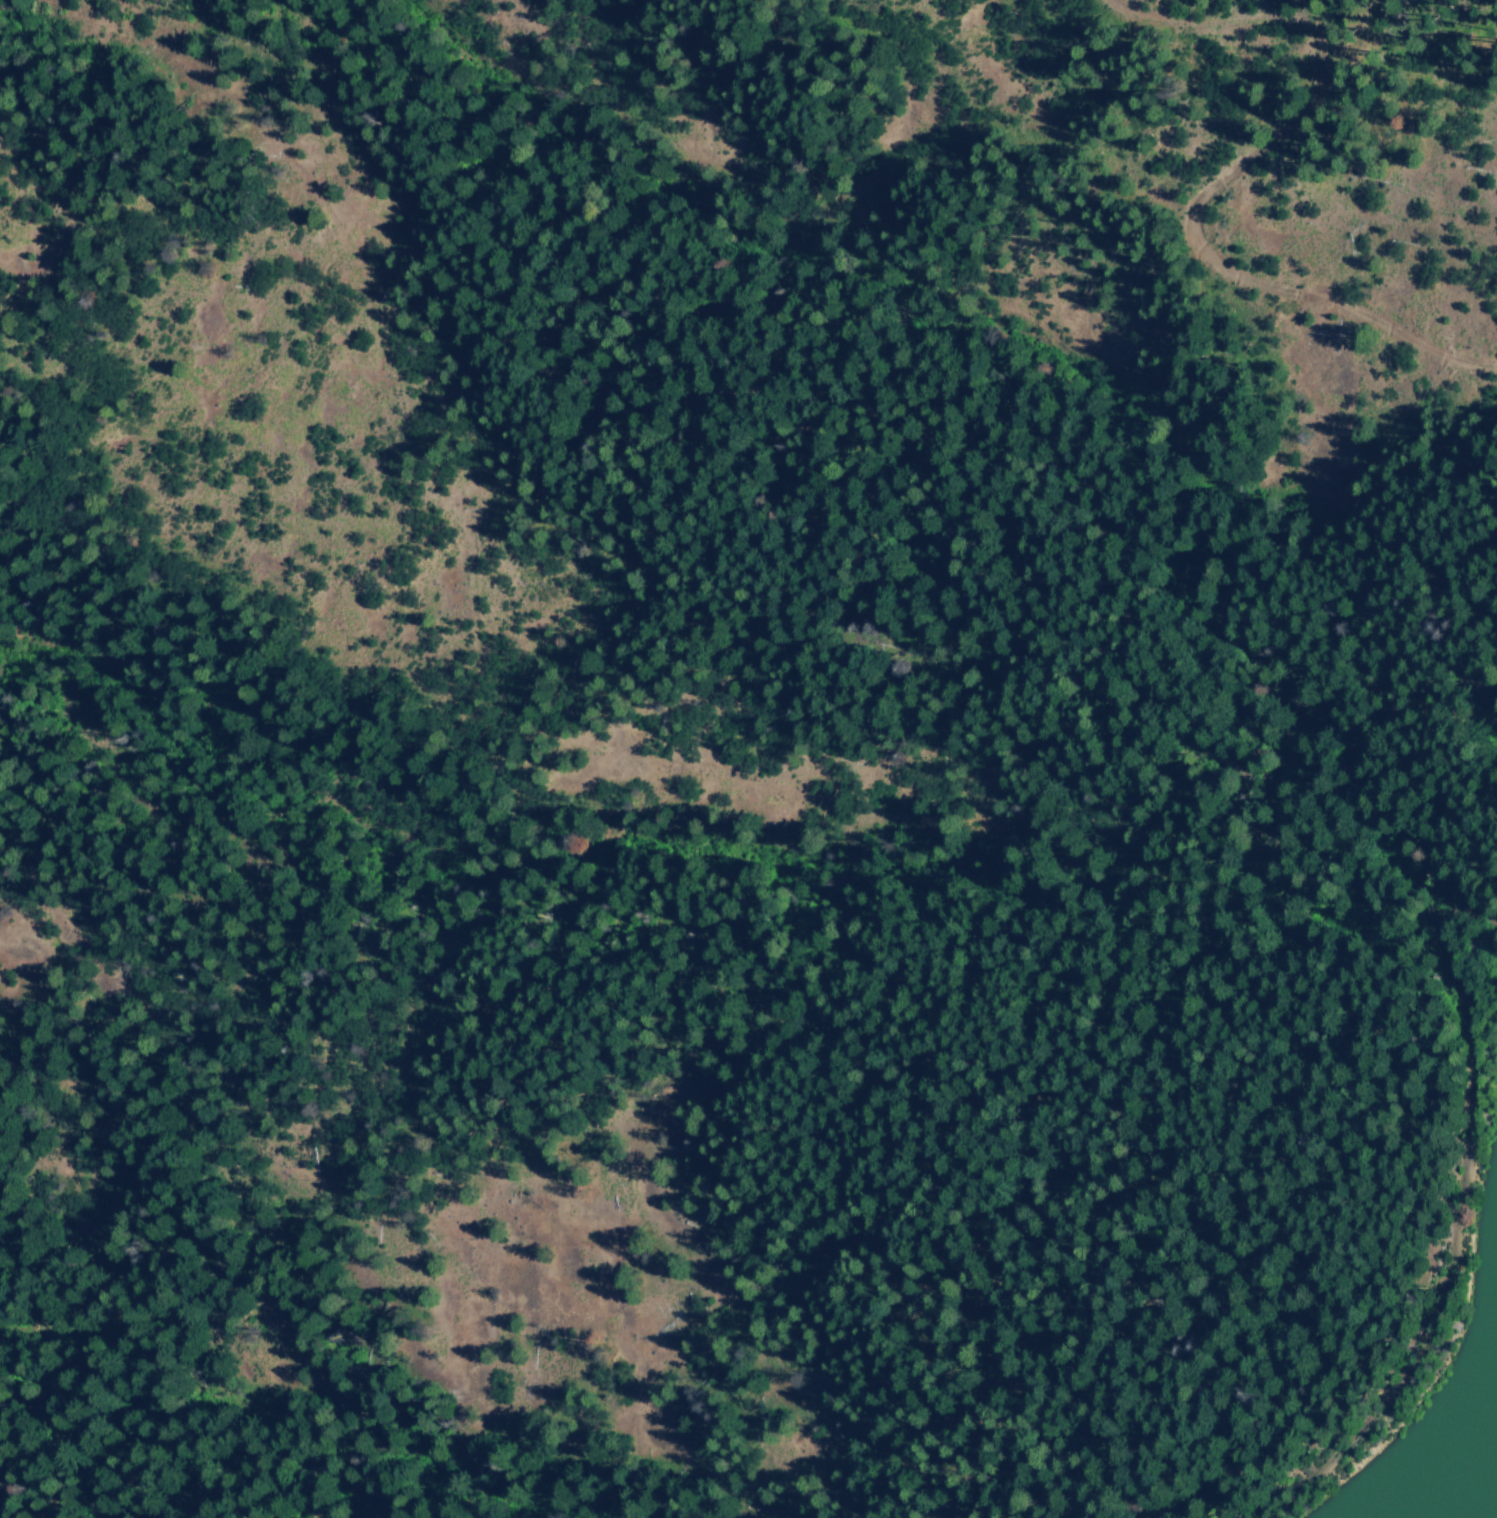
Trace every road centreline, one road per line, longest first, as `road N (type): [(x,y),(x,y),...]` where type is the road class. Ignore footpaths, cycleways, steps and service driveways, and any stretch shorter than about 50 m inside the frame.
road 1 (track): [(1496,364),(1243,289),(1213,265),(1255,168),(1328,113),(1358,46),(1334,22),(1241,0)]

